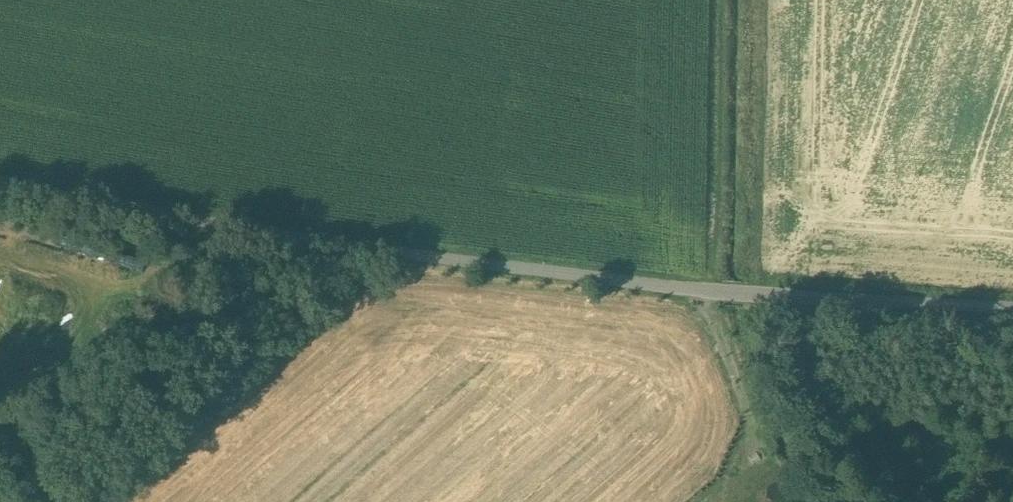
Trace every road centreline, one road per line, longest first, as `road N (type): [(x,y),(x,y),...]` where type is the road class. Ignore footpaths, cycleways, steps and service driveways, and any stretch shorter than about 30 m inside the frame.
road 1 (unclassified): [(1012,307),(748,293),(361,250),(0,185)]

